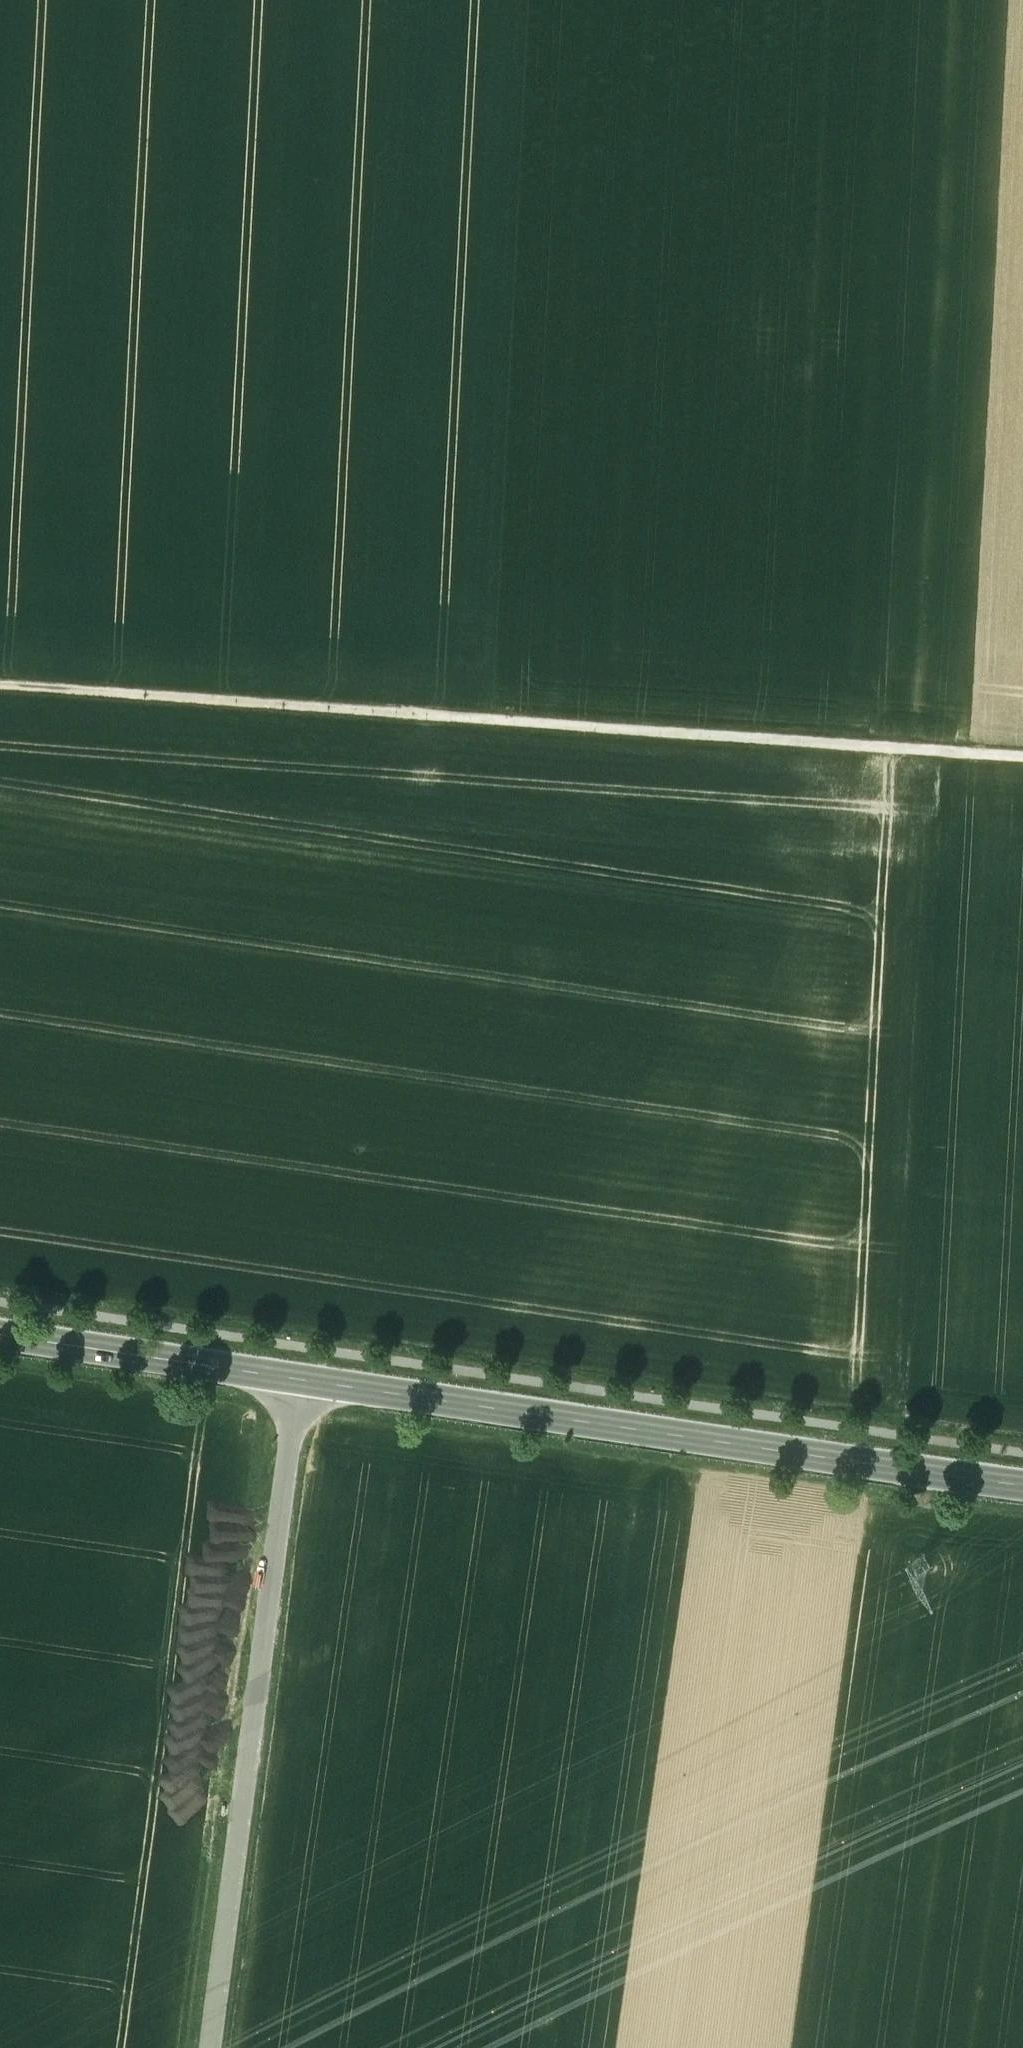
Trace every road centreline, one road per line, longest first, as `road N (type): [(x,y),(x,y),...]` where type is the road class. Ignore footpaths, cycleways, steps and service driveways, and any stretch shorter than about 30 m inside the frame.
road 1 (secondary): [(1022,1484),(0,1334)]
road 2 (track): [(1022,759),(0,685)]

